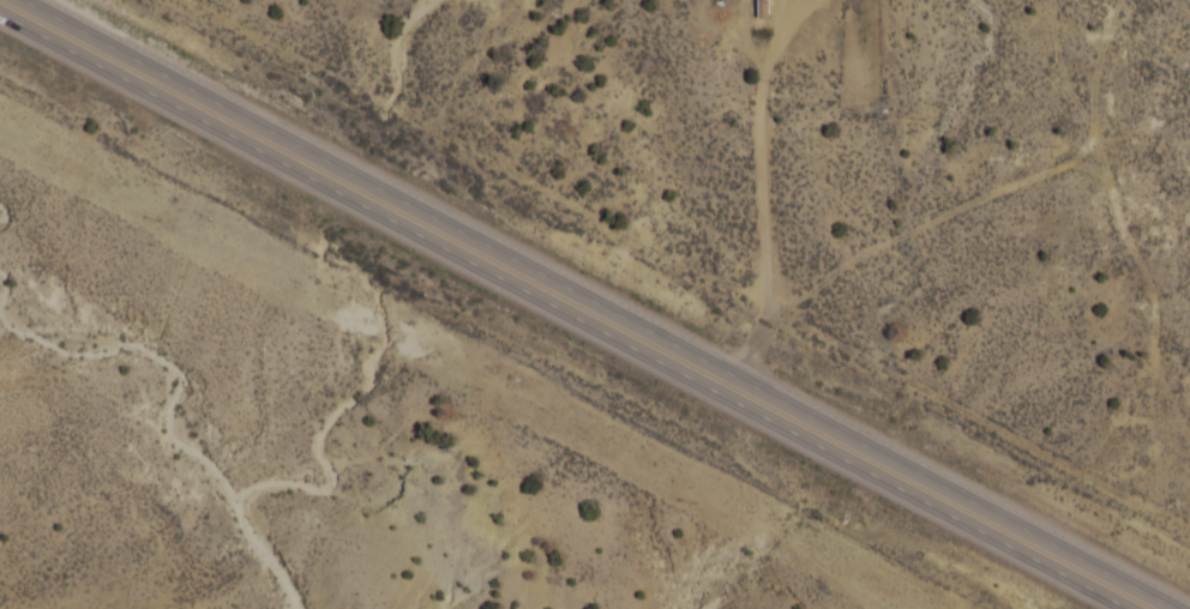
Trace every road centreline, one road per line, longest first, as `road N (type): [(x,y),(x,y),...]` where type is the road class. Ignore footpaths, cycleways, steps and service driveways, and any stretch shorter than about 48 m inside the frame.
road 1 (trunk): [(1183,608),(31,0)]
road 2 (trunk): [(0,11),(1132,608)]
road 3 (track): [(738,373),(773,308),(763,89),(777,40),(815,0)]

